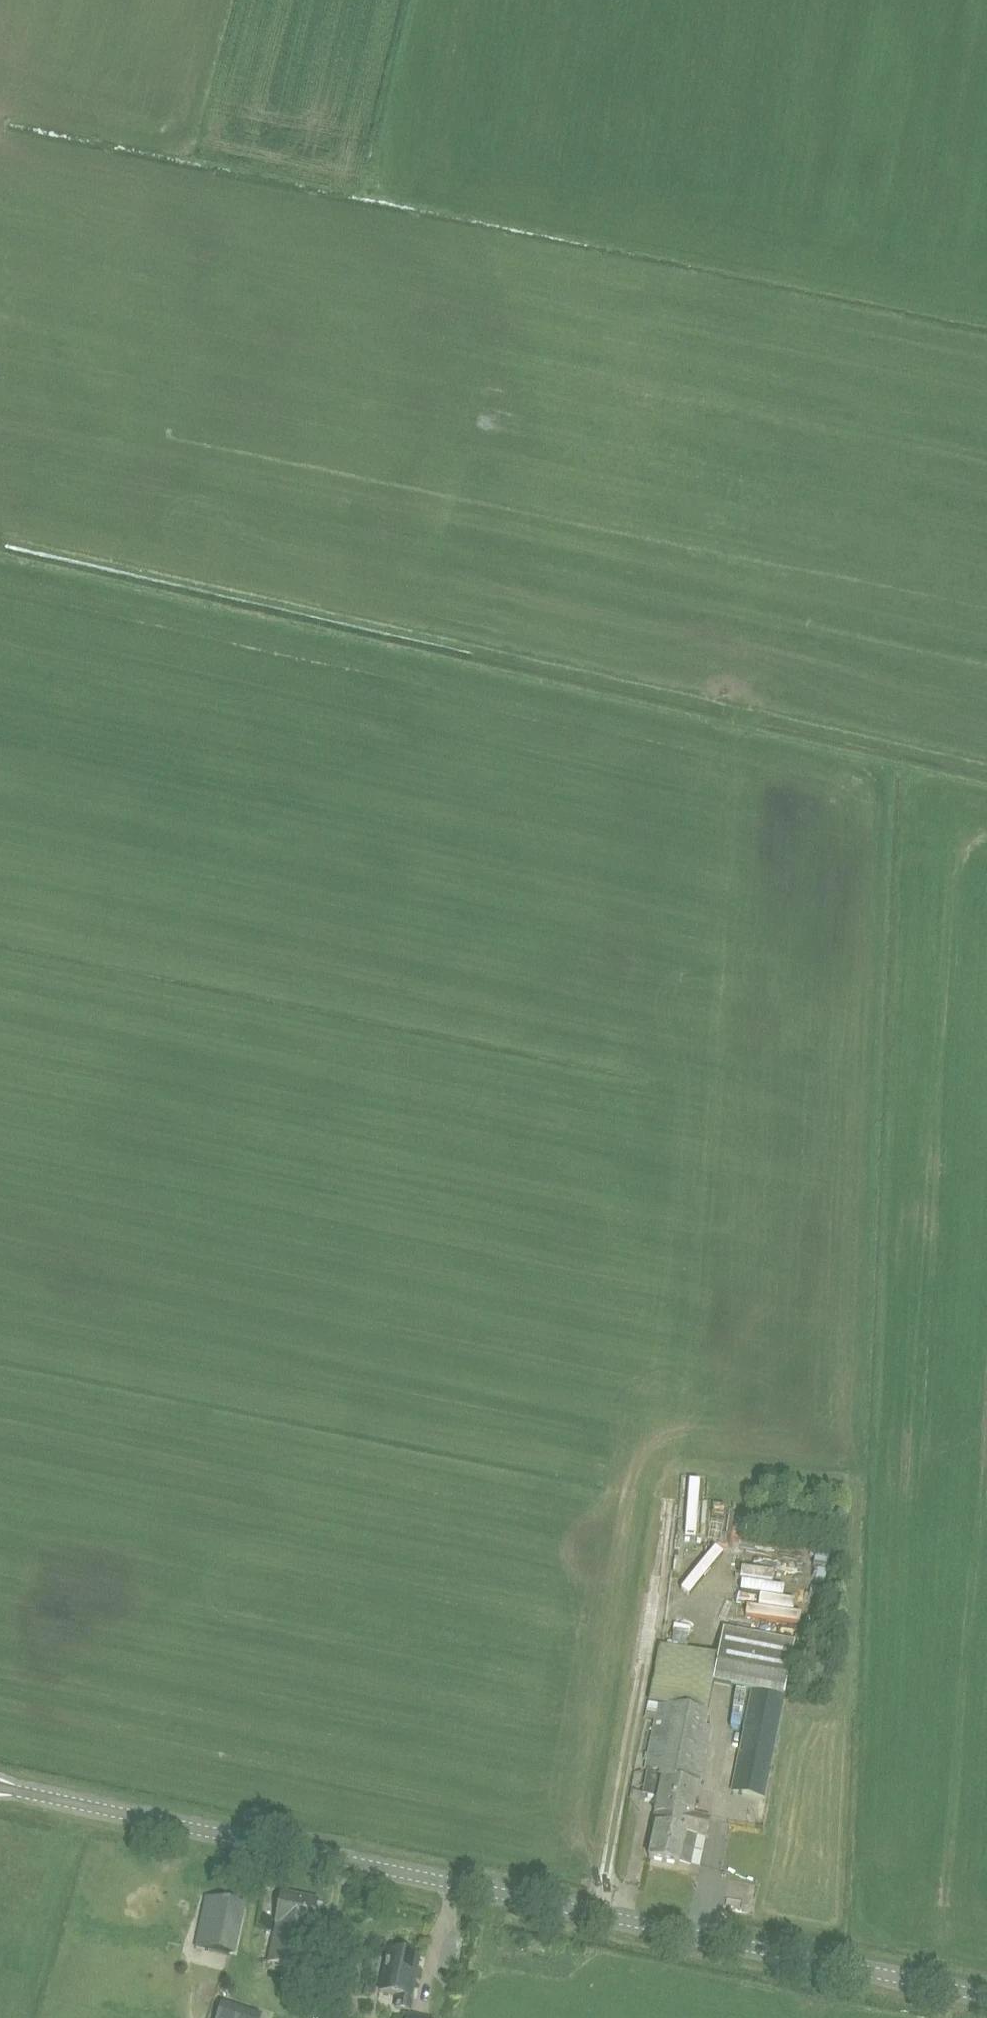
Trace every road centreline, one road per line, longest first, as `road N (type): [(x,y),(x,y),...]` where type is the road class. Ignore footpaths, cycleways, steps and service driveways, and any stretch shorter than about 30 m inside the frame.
road 1 (tertiary): [(986,1997),(0,1785)]

